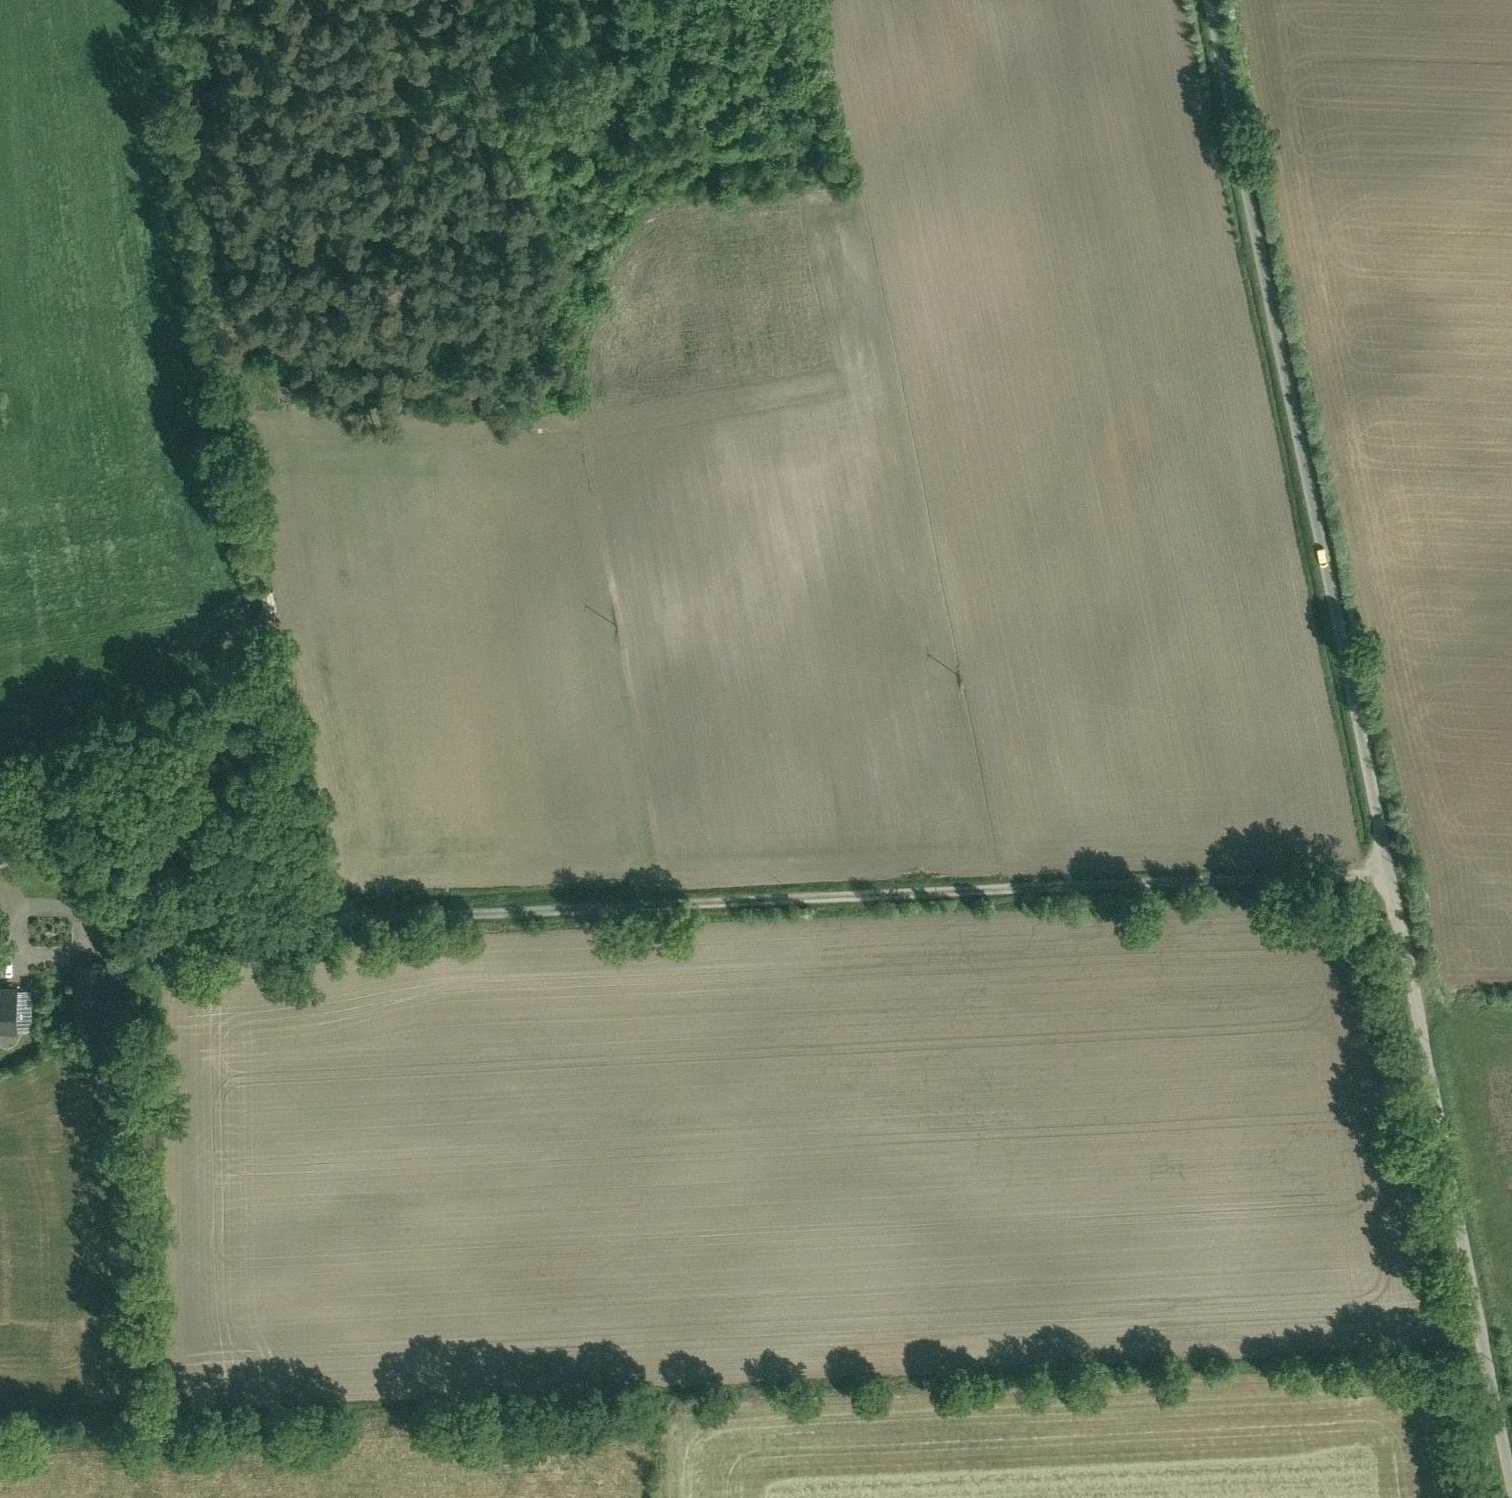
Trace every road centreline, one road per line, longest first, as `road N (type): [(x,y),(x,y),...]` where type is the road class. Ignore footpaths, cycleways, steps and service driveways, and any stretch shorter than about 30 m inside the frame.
road 1 (unclassified): [(1511,1482),(1214,0)]

